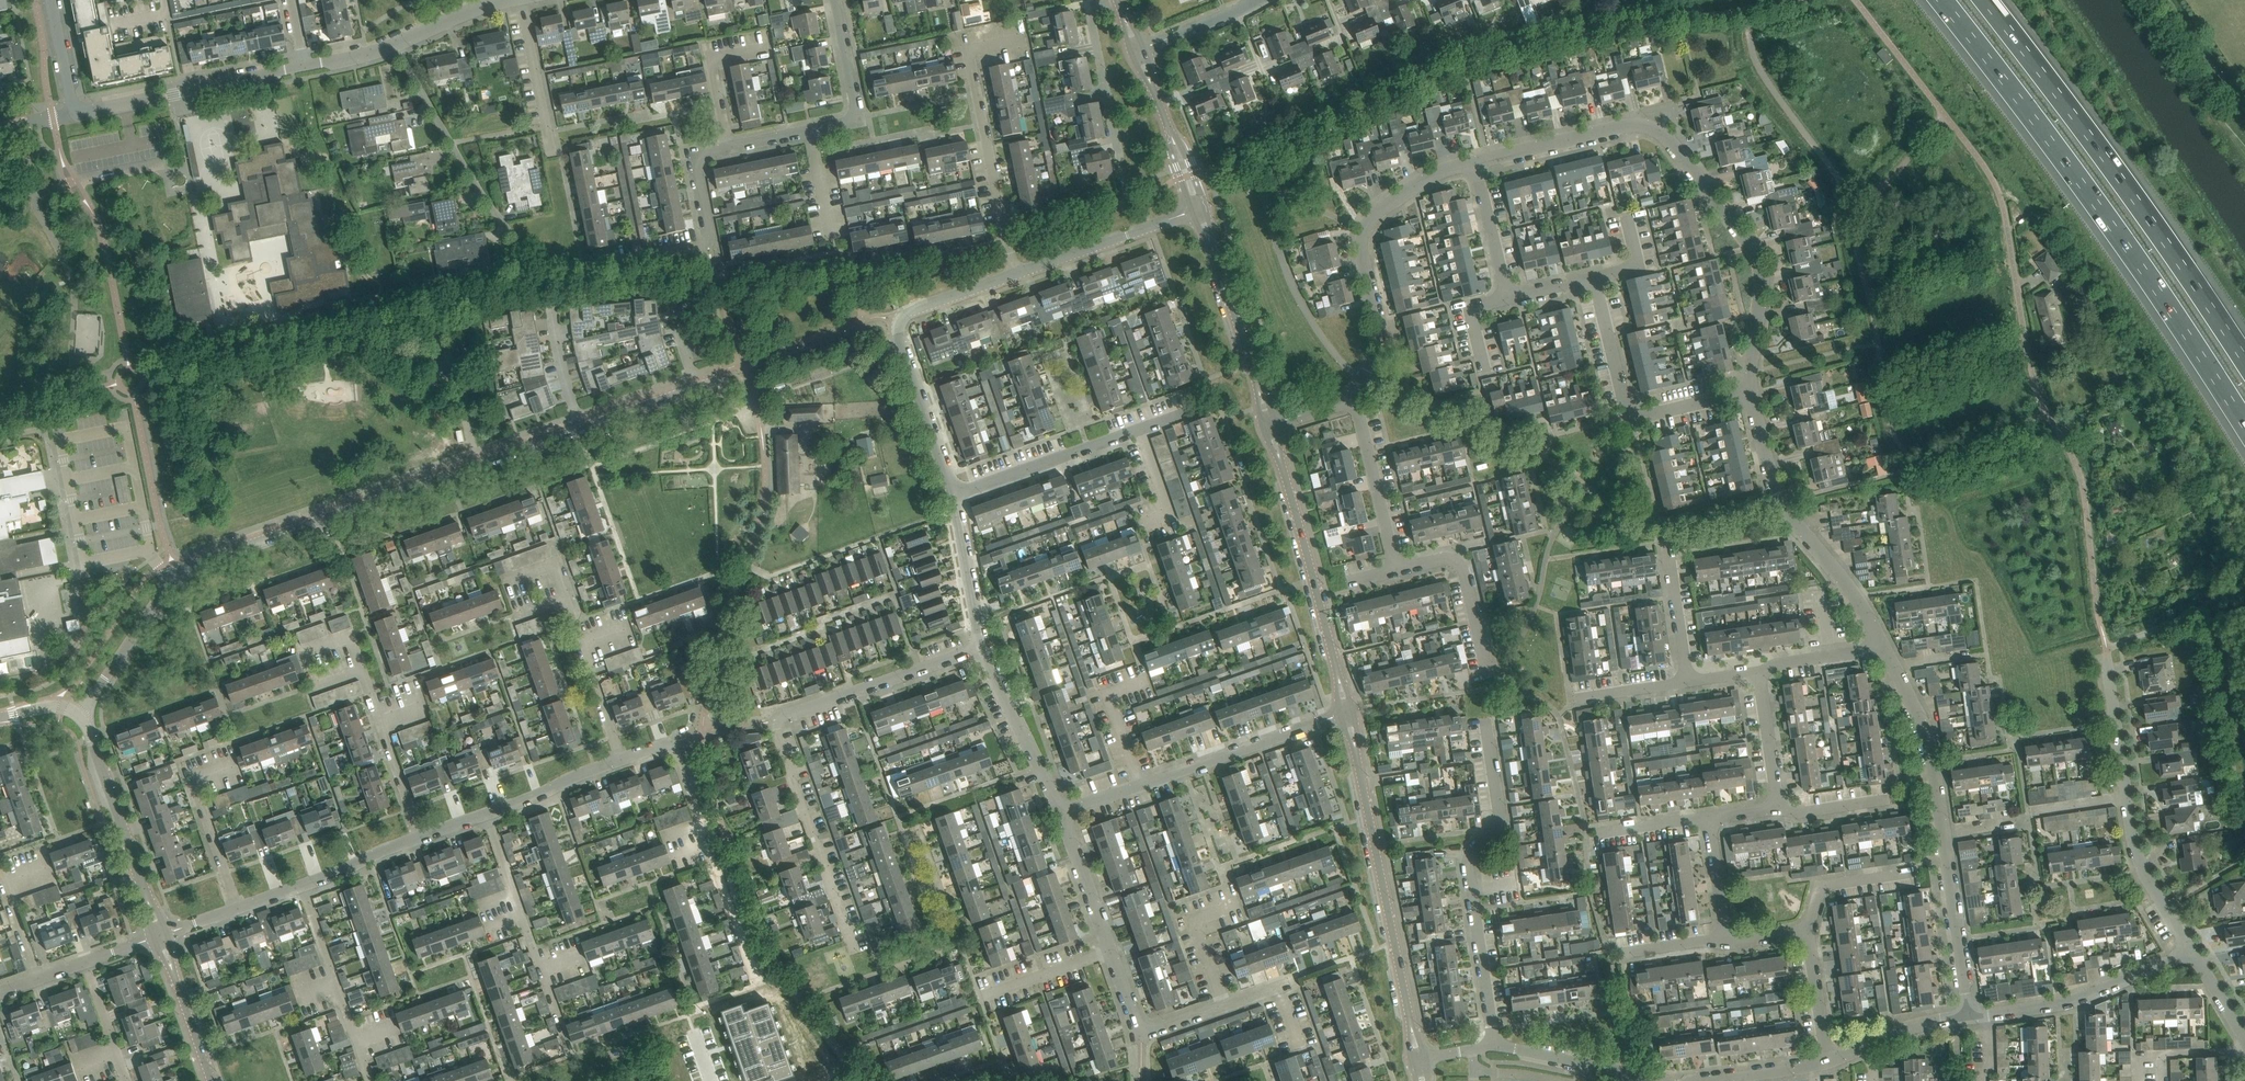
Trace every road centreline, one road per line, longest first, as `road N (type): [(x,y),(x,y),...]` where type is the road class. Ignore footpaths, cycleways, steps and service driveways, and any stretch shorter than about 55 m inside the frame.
road 1 (motorway): [(1943,0),(2080,172),(2244,419)]
road 2 (residential): [(1750,392),(1760,264),(1654,128),(1617,128),(1476,163)]
road 3 (residential): [(854,953),(771,721),(981,647)]
road 4 (motorway): [(2244,353),(2110,153),(1993,0)]
road 5 (residential): [(177,573),(581,427)]
road 6 (residential): [(1968,1016),(1926,732),(1882,646)]
road 7 (tertiary): [(1418,1060),(1347,710)]
road 8 (residential): [(1494,1046),(1468,863),(1498,818),(1486,722)]
road 9 (residential): [(2191,952),(2136,853),(2108,657)]
road 10 (residential): [(1354,396),(1381,335),(1361,251),(1364,229),(1434,174),(1476,163)]
road 11 (residential): [(954,494),(899,321),(1016,274)]
road 12 (unclassified): [(1061,813),(1347,710)]
road 13 (tertiary): [(1347,710),(1270,424)]
road 14 (residential): [(1882,646),(1865,611),(1775,494),(1750,392)]
road 15 (residential): [(530,287),(513,237),(396,44)]
road 16 (residential): [(757,985),(672,742)]
road 17 (residential): [(571,1056),(486,814)]
road 18 (residential): [(954,494),(1192,410)]
road 19 (tertiary): [(161,935),(79,715)]
road 20 (residential): [(1968,1016),(2059,1005),(2191,952)]
road 21 (residential): [(75,114),(304,67)]
road 22 (residential): [(1142,1029),(1061,813)]
road 23 (residential): [(1016,274),(969,51)]
road 24 (residential): [(421,837),(349,636)]
road 25 (residential): [(370,1080),(301,886)]
road 26 (residential): [(621,759),(552,566)]
road 27 (residential): [(1016,274),(1192,211)]
road 28 (unclassified): [(1061,813),(981,647)]
road 29 (residential): [(1488,676),(1458,562),(1396,569)]
road 30 (residential): [(1396,569),(1354,396)]
road 31 (tertiary): [(1270,424),(1217,258)]
road 32 (unclassified): [(79,715),(177,573)]
road 33 (residential): [(809,131),(845,123),(857,108),(835,0)]
road 34 (residential): [(1654,1079),(1494,1046)]
road 35 (residential): [(552,153),(521,0)]
road 36 (residential): [(981,647),(954,494)]
road 37 (tertiary): [(212,1080),(161,935)]
road 38 (residential): [(1807,940),(1822,886),(1917,872)]
road 39 (residential): [(486,814),(621,759)]
road 40 (residential): [(728,147),(711,61),(767,49)]
road 41 (residential): [(1634,413),(1624,402),(1596,278)]
road 42 (residential): [(1506,299),(1476,163)]
road 43 (residential): [(1778,806),(1759,672)]
road 44 (residential): [(1688,680),(1667,550)]
road 45 (residential): [(238,908),(194,784)]
road 46 (residential): [(301,886),(421,837)]
road 47 (residential): [(1759,672),(1882,646)]
road 48 (residential): [(127,1080),(85,962)]
road 49 (residential): [(1827,1063),(1807,940)]
road 50 (residential): [(1727,941),(1710,819)]
road 51 (residential): [(581,427),(696,386)]
road 52 (residential): [(396,44),(509,0)]
road 53 (residential): [(708,245),(695,161),(728,147)]
road 54 (residential): [(552,310),(581,427)]

